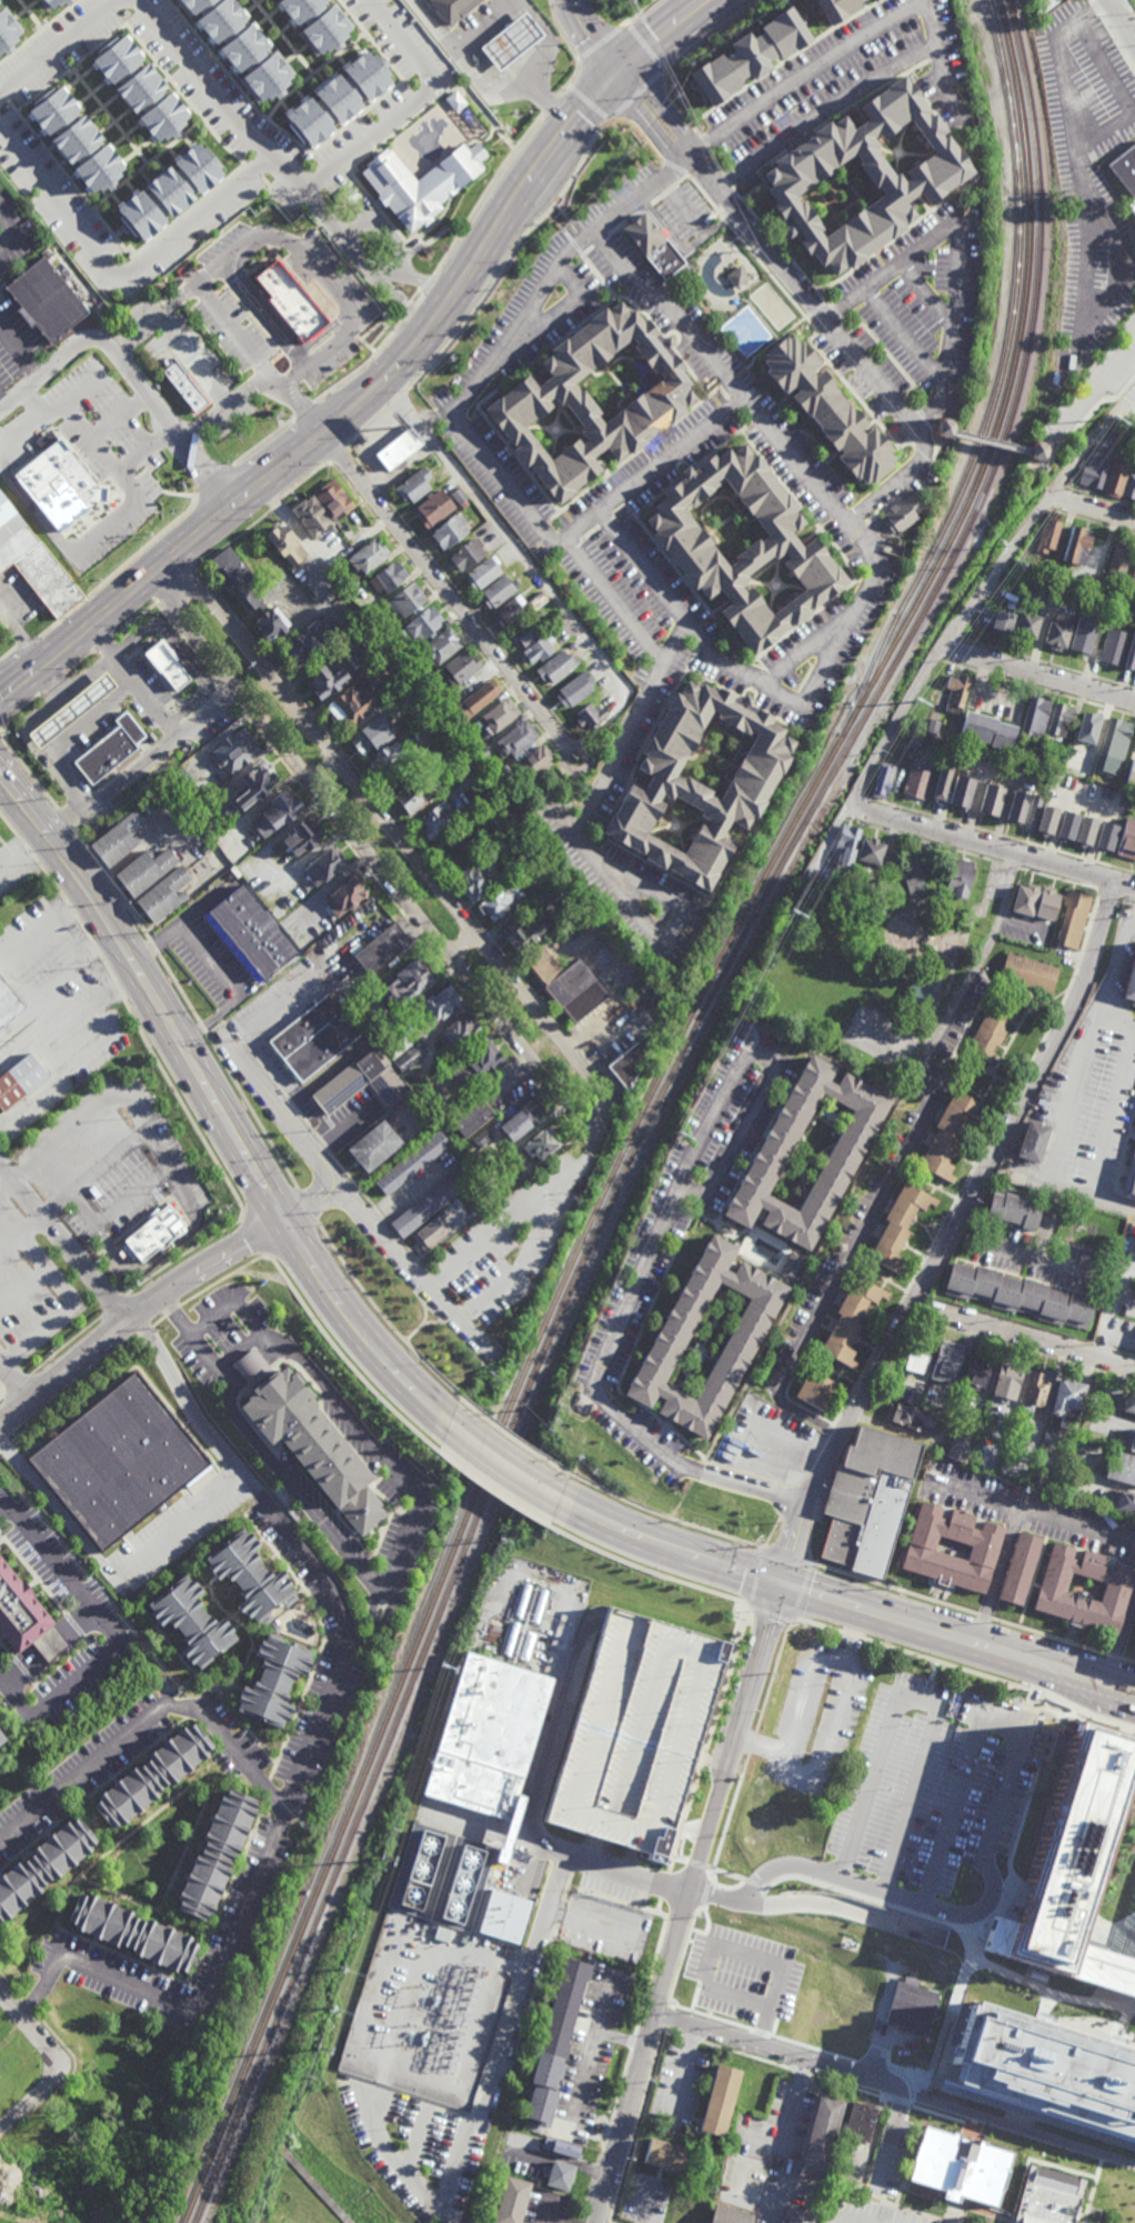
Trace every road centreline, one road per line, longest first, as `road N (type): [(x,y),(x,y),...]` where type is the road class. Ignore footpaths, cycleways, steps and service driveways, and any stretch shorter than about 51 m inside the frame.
road 1 (residential): [(162,565),(177,613),(561,1098),(580,1115),(599,1114),(599,1087),(205,591),(162,565)]
road 2 (primary): [(0,695),(403,368),(548,154),(620,70)]
road 3 (primary): [(451,1426),(366,1341),(314,1270),(98,900),(0,771)]
road 4 (residential): [(1114,881),(1071,1015),(845,1429),(805,1510),(783,1583)]
road 5 (residential): [(783,1583),(595,2222)]
road 6 (primary): [(1134,1691),(660,1545),(555,1498)]
road 7 (residential): [(926,442),(620,70)]
road 8 (residential): [(495,1360),(222,1034)]
road 9 (residential): [(343,1188),(182,1280),(0,1427)]
road 10 (residential): [(568,749),(325,437)]
road 11 (residential): [(1051,495),(903,709),(861,793),(862,807),(880,817)]
road 12 (residential): [(612,667),(383,384)]
road 13 (residential): [(0,410),(79,347),(107,341),(237,508)]
road 14 (residential): [(1134,887),(880,817)]
road 15 (residential): [(898,2087),(654,2011)]
road 16 (residential): [(1018,855),(998,928),(922,1075)]
road 17 (residential): [(1134,702),(942,648)]
road 18 (residential): [(1134,1366),(946,1314)]
road 19 (primary): [(555,1498),(451,1426)]

